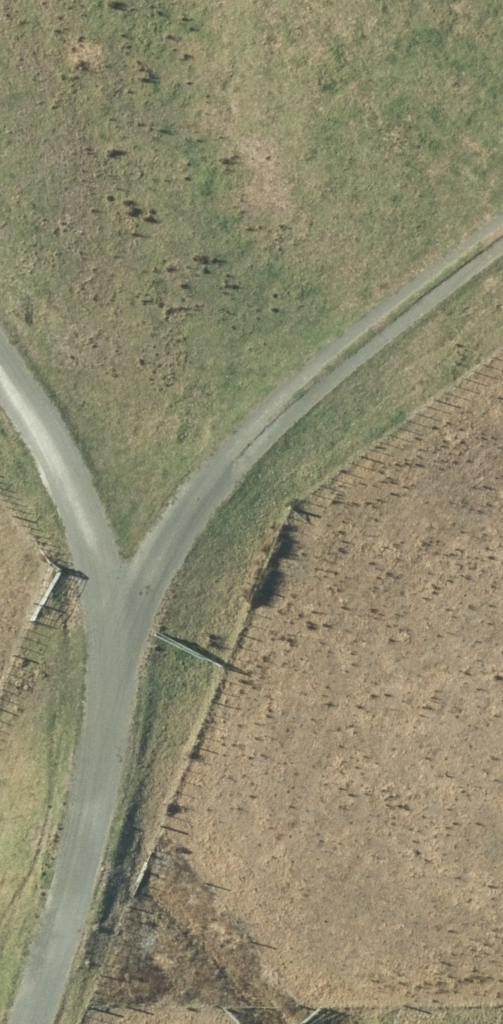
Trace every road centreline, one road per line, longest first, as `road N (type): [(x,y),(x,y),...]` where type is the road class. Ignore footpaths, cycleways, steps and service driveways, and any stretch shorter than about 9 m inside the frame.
road 1 (track): [(36,1023),(134,792),(106,503),(0,379)]
road 2 (track): [(502,292),(117,615)]

